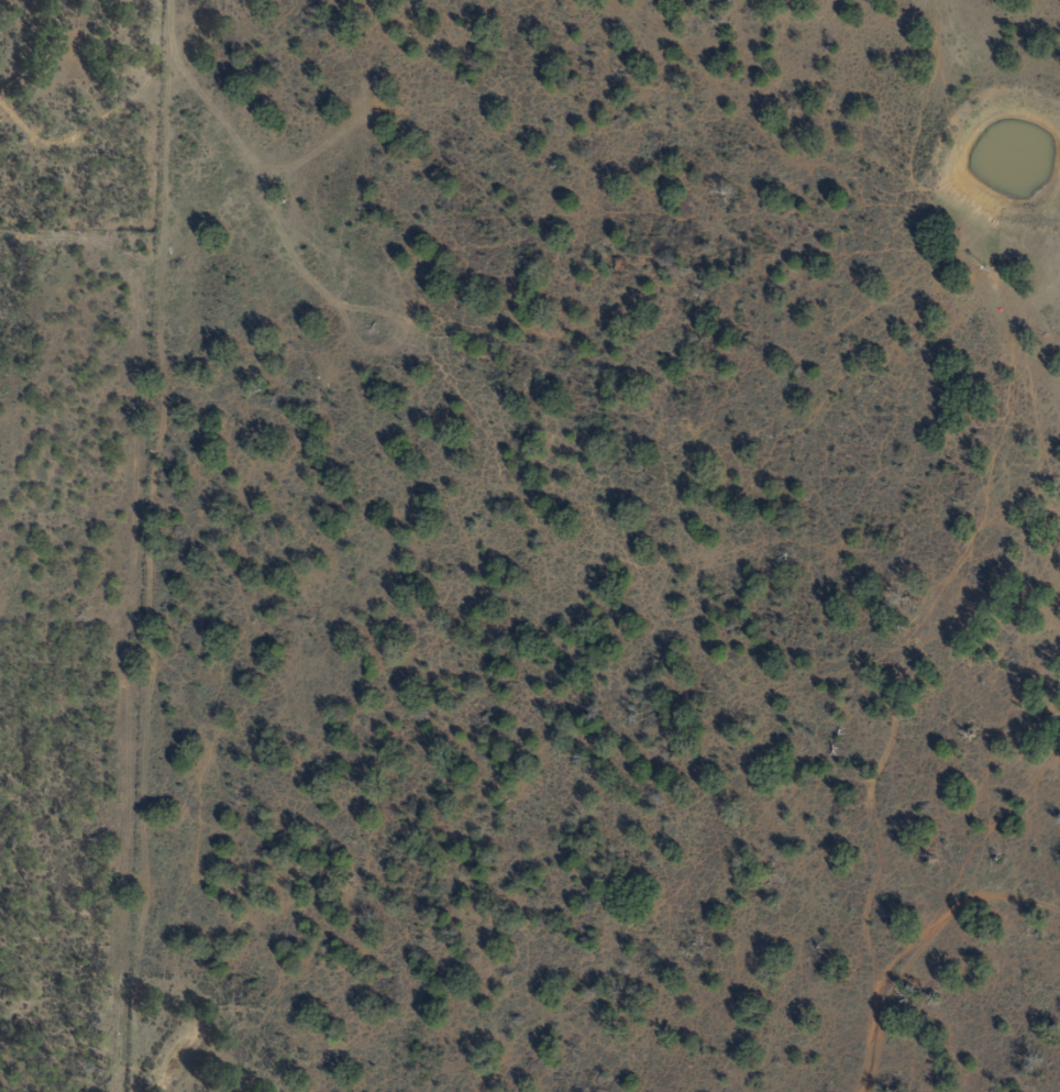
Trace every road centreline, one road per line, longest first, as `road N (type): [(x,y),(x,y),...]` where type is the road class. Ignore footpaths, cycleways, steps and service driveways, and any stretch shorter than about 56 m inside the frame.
road 1 (residential): [(818,1091),(835,772),(890,636),(1052,389),(1059,364)]

